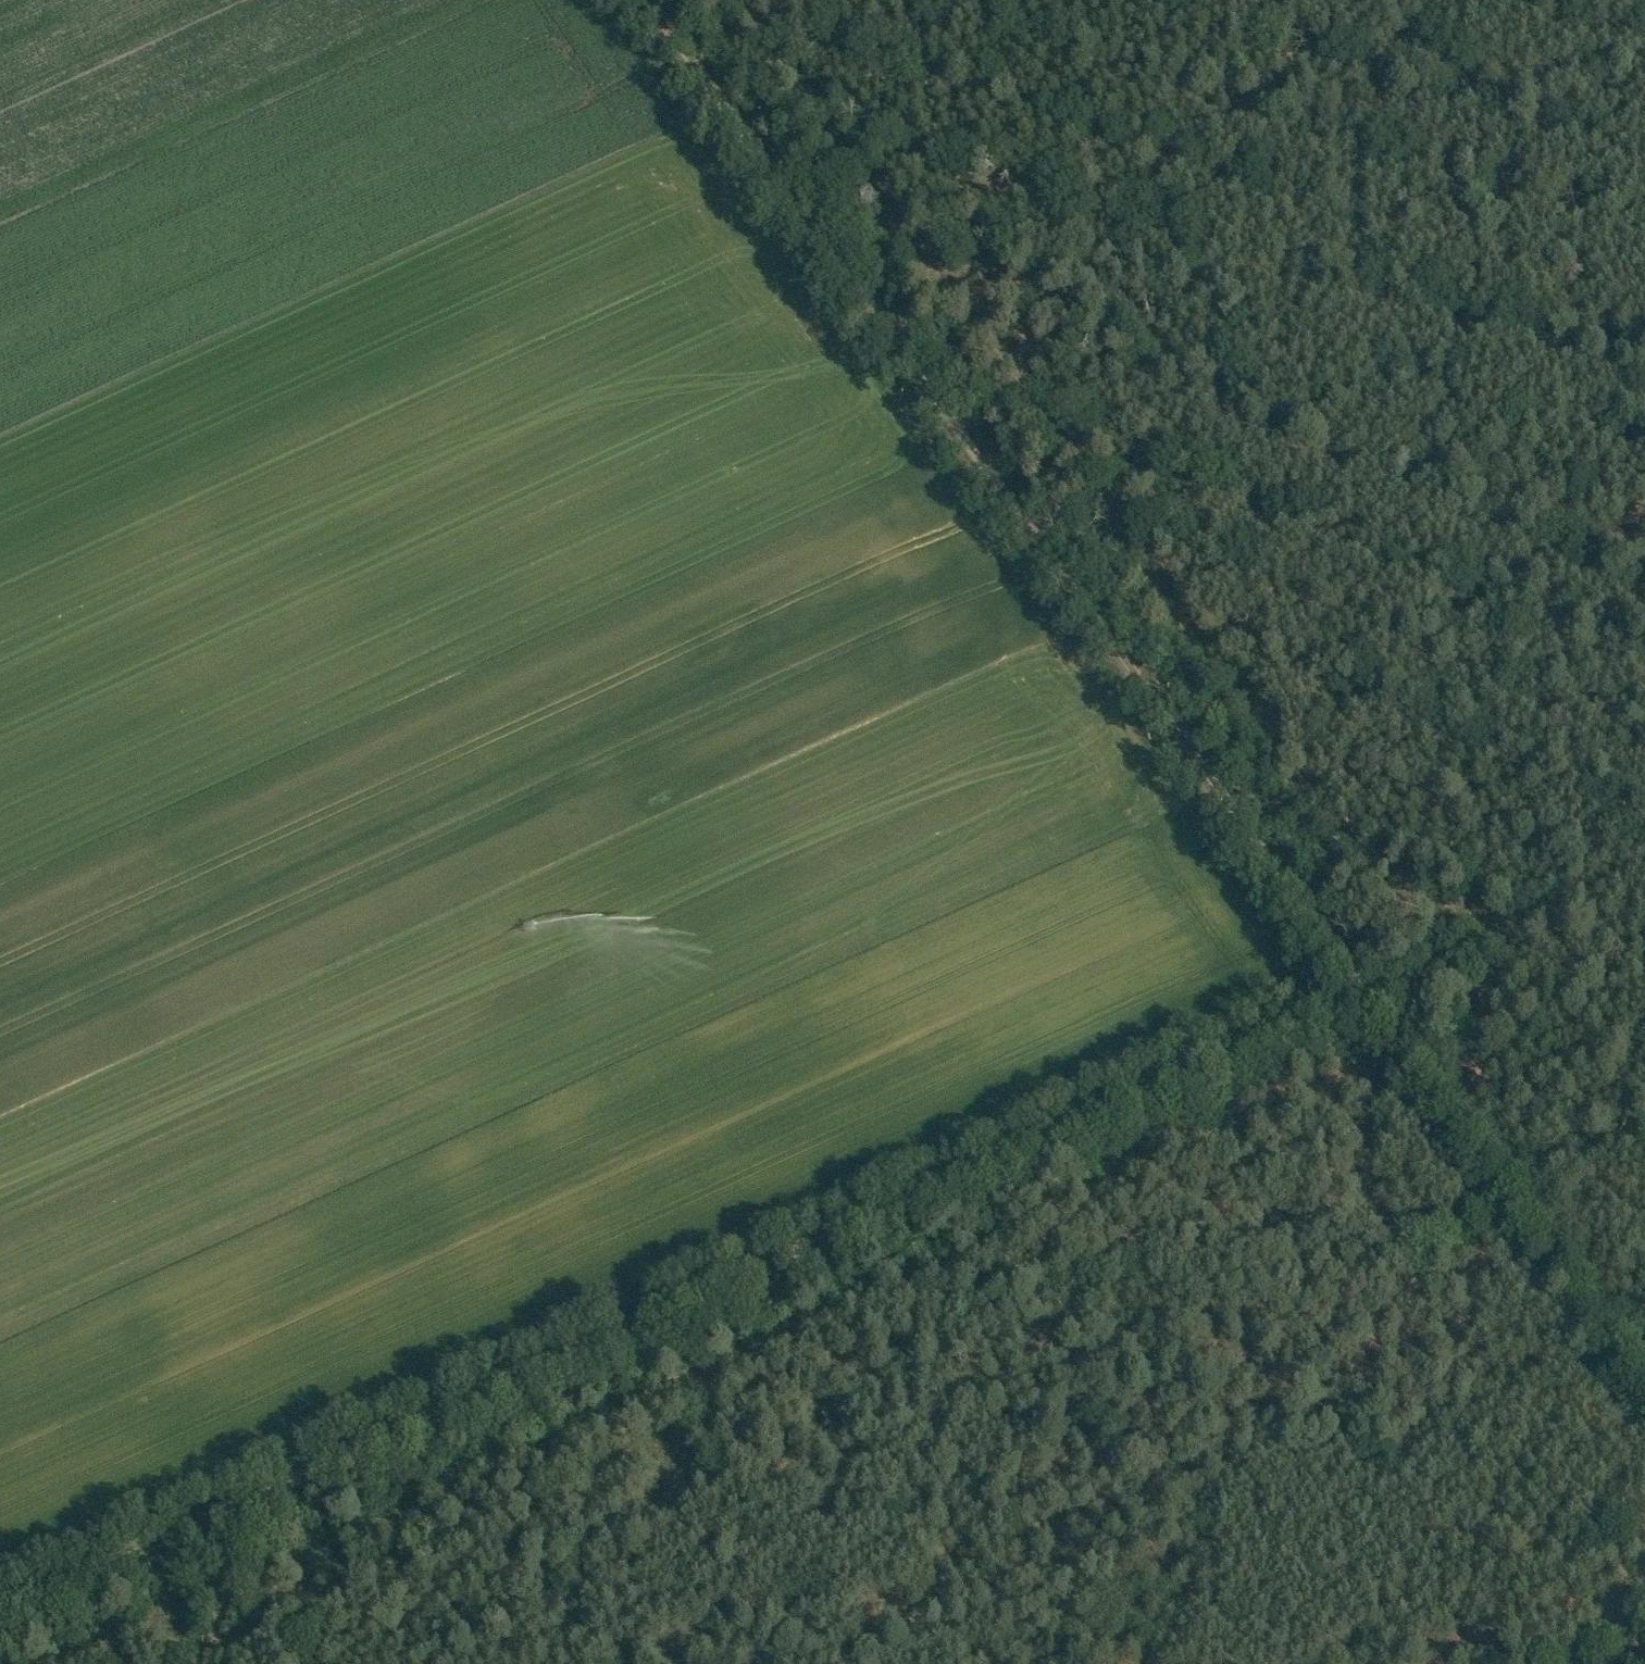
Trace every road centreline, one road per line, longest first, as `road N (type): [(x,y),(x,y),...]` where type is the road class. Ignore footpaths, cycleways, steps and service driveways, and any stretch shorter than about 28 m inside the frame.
road 1 (track): [(649,0),(1644,1376)]
road 2 (track): [(0,1621),(1373,998)]

